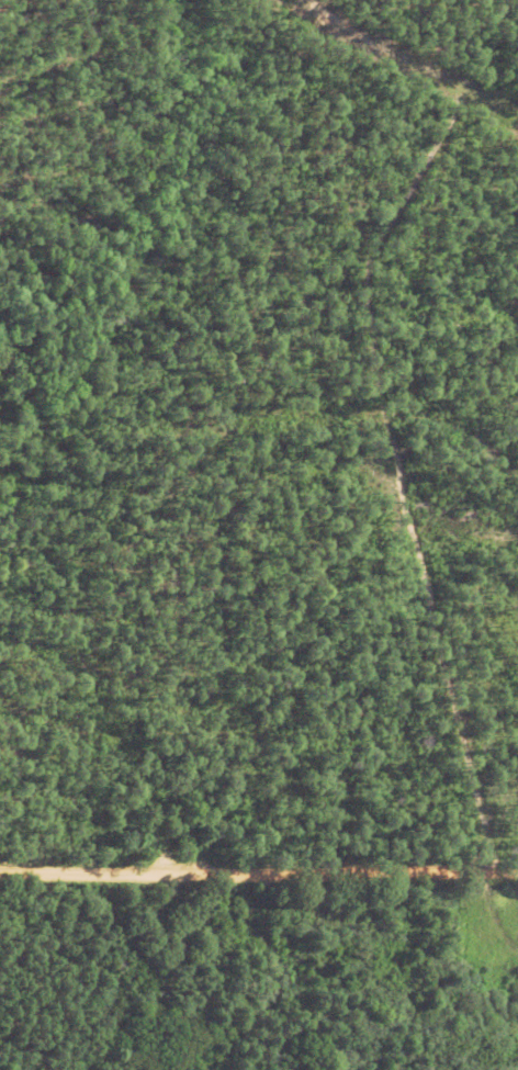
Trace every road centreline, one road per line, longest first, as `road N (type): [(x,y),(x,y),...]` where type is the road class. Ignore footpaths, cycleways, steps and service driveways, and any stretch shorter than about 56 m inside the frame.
road 1 (track): [(517,879),(0,875)]

